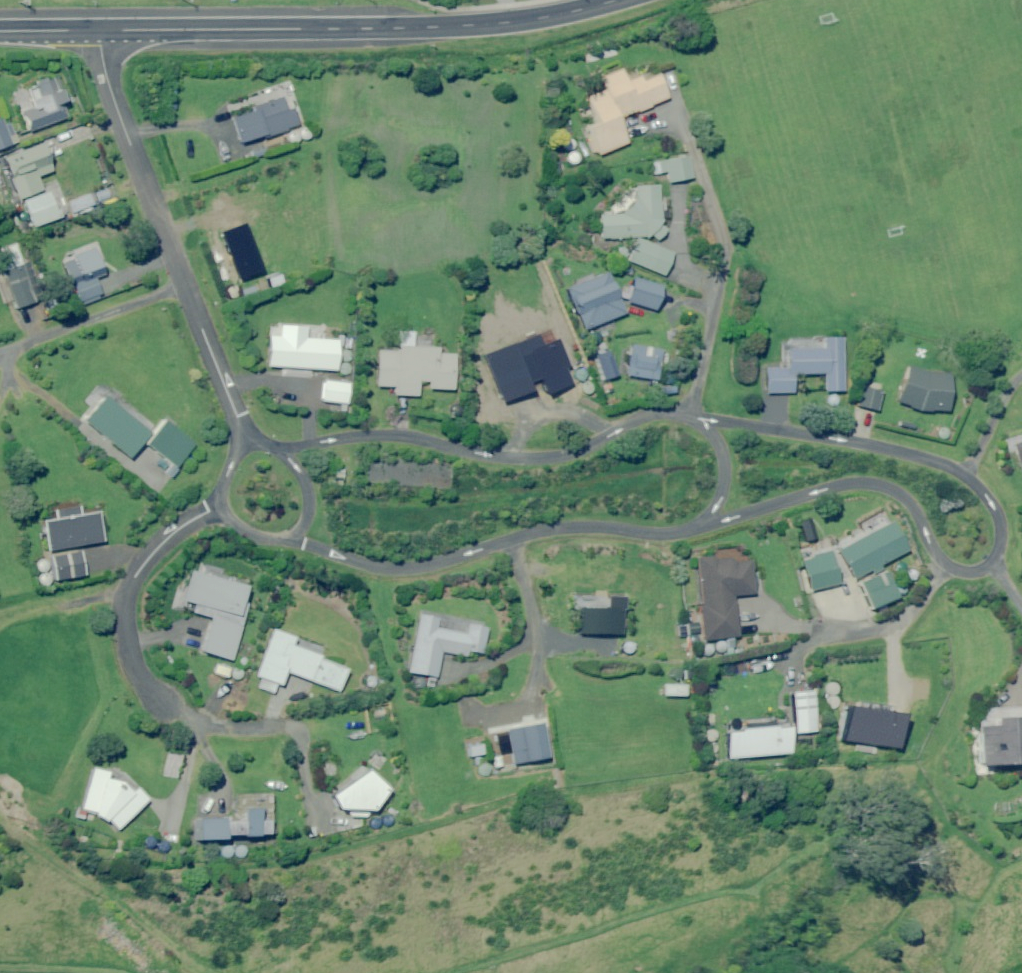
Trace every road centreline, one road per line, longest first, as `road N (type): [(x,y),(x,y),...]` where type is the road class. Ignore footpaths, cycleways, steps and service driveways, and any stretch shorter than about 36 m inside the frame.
road 1 (residential): [(706,418),(938,462),(982,490),(1001,537),(991,565),(957,571),(937,555),(904,495),(855,481),(705,524)]
road 2 (primary): [(99,29),(470,24),(610,0)]
road 3 (residential): [(99,29),(112,95),(245,443)]
road 4 (residential): [(283,453),(376,434),(545,456),(648,414),(706,418)]
road 5 (residential): [(705,524),(656,533),(547,528),(403,567),(364,563),(286,537)]
road 6 (residential): [(162,699),(128,653),(130,587),(169,537),(223,506)]

